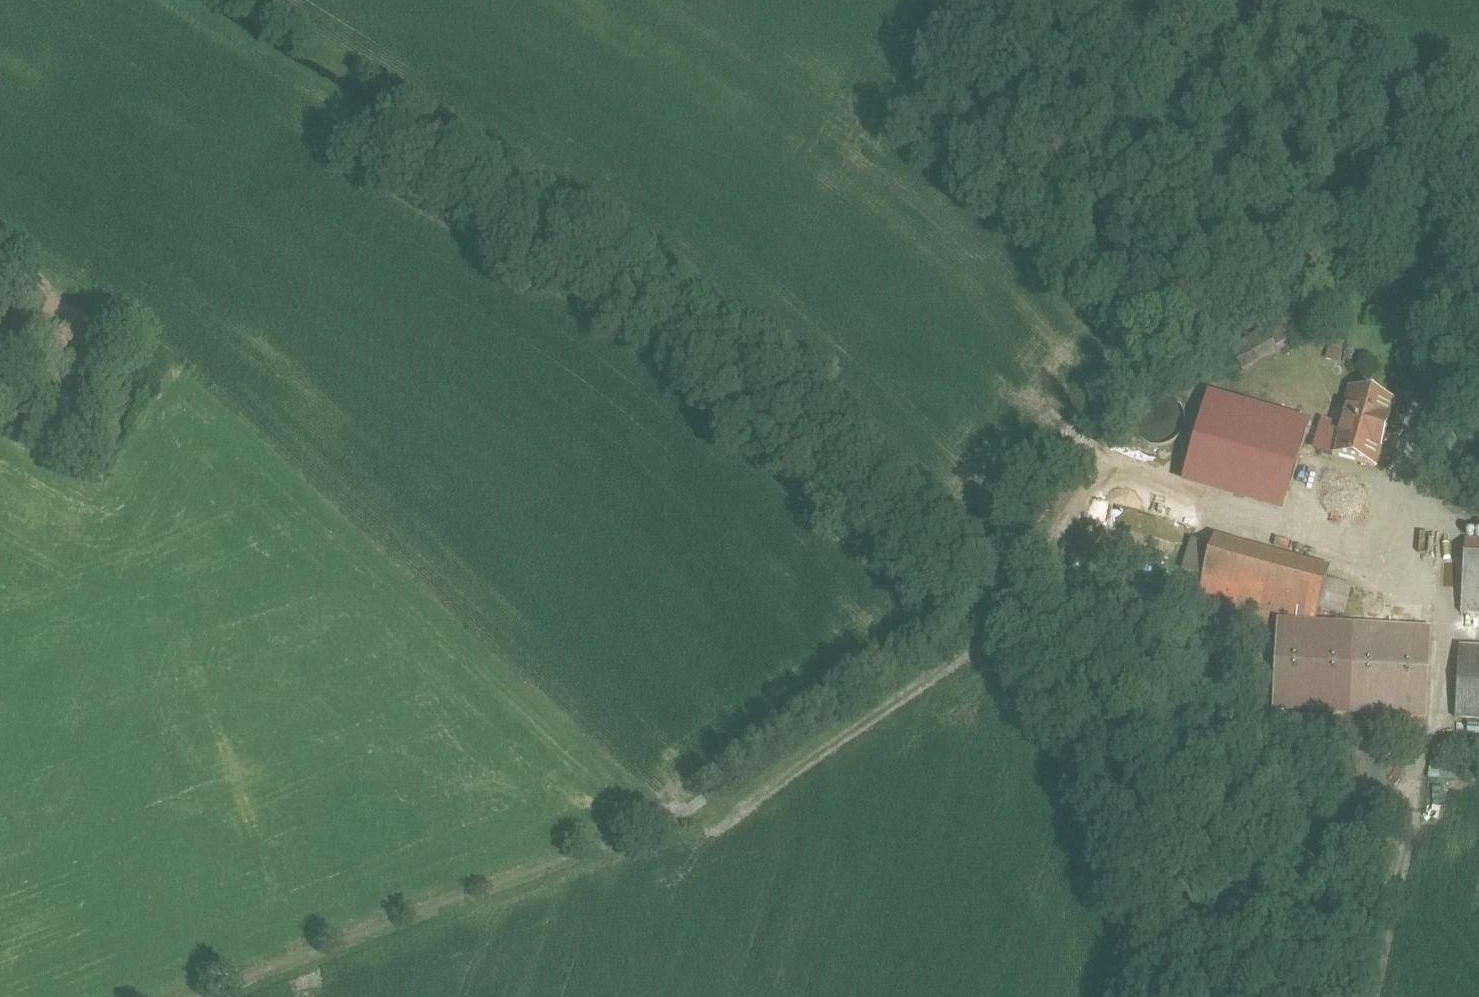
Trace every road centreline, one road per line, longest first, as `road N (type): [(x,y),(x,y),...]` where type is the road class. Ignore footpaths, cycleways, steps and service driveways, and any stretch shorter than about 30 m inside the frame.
road 1 (track): [(1410,453),(1478,142)]

